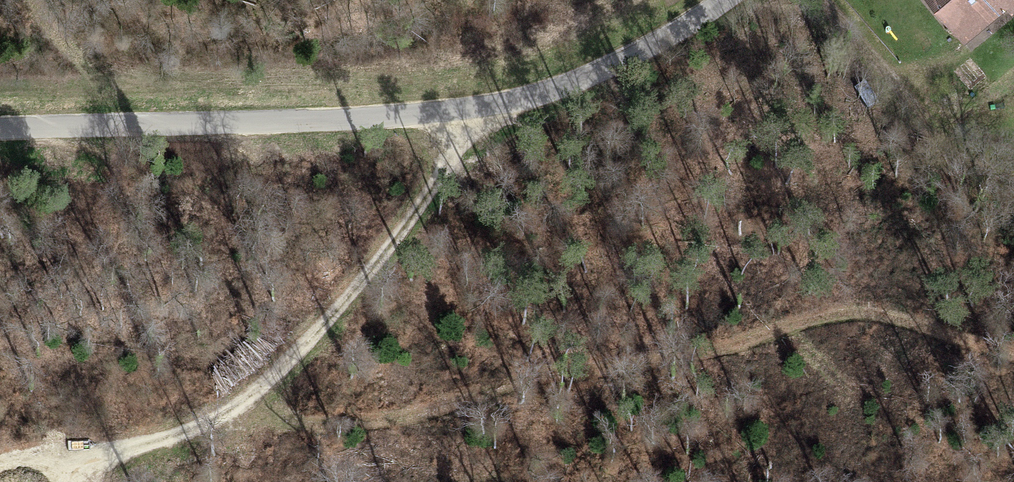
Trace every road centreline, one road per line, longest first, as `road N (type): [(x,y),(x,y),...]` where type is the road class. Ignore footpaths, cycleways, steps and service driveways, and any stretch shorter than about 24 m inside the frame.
road 1 (unclassified): [(724,0),(658,45),(535,95),(422,118),(0,129)]
road 2 (track): [(422,118),(433,169),(369,264),(244,406),(77,481)]
road 3 (track): [(1013,157),(928,126),(823,0)]

